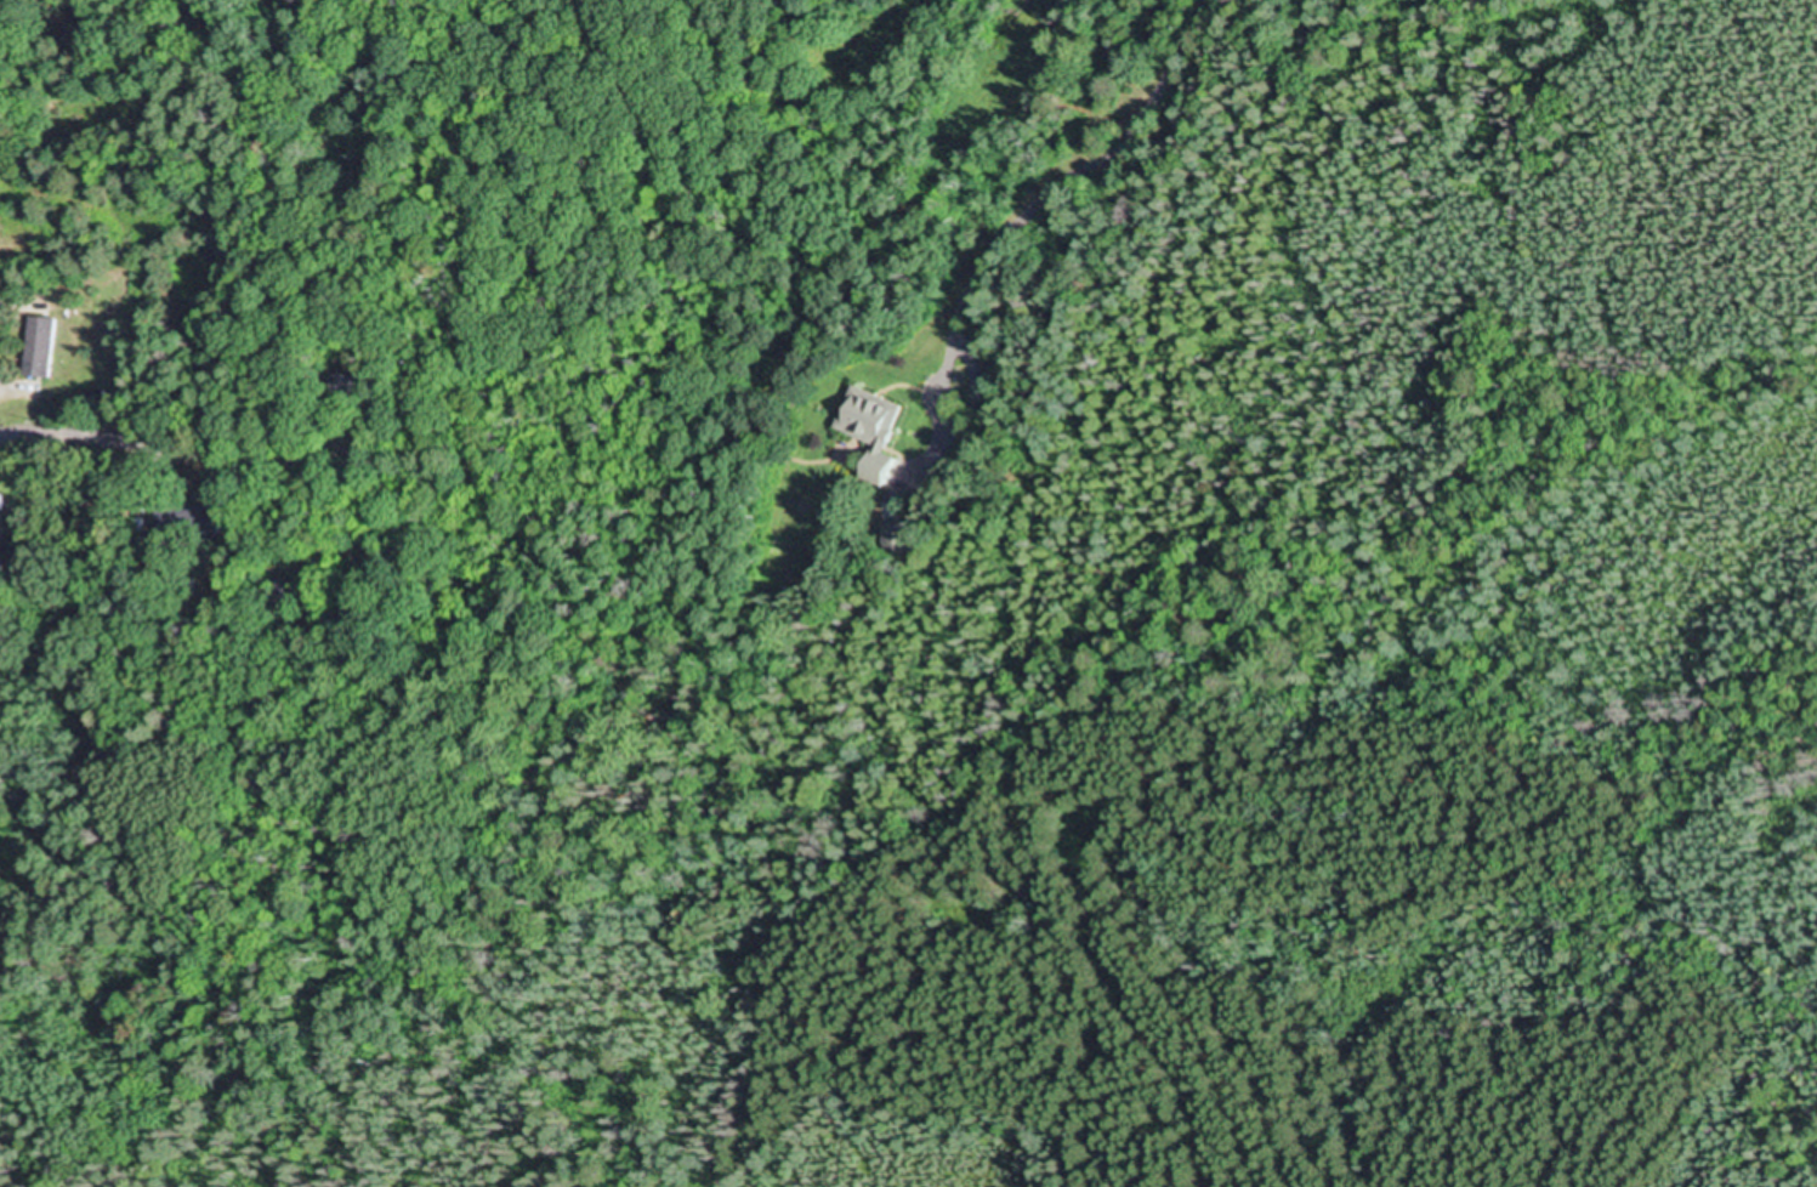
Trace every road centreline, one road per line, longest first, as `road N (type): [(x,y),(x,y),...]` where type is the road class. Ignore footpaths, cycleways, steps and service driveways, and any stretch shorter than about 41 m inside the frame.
road 1 (residential): [(1249,1186),(1204,1079),(1141,983),(1107,902),(1075,731)]
road 2 (residential): [(0,436),(36,432),(301,465)]

